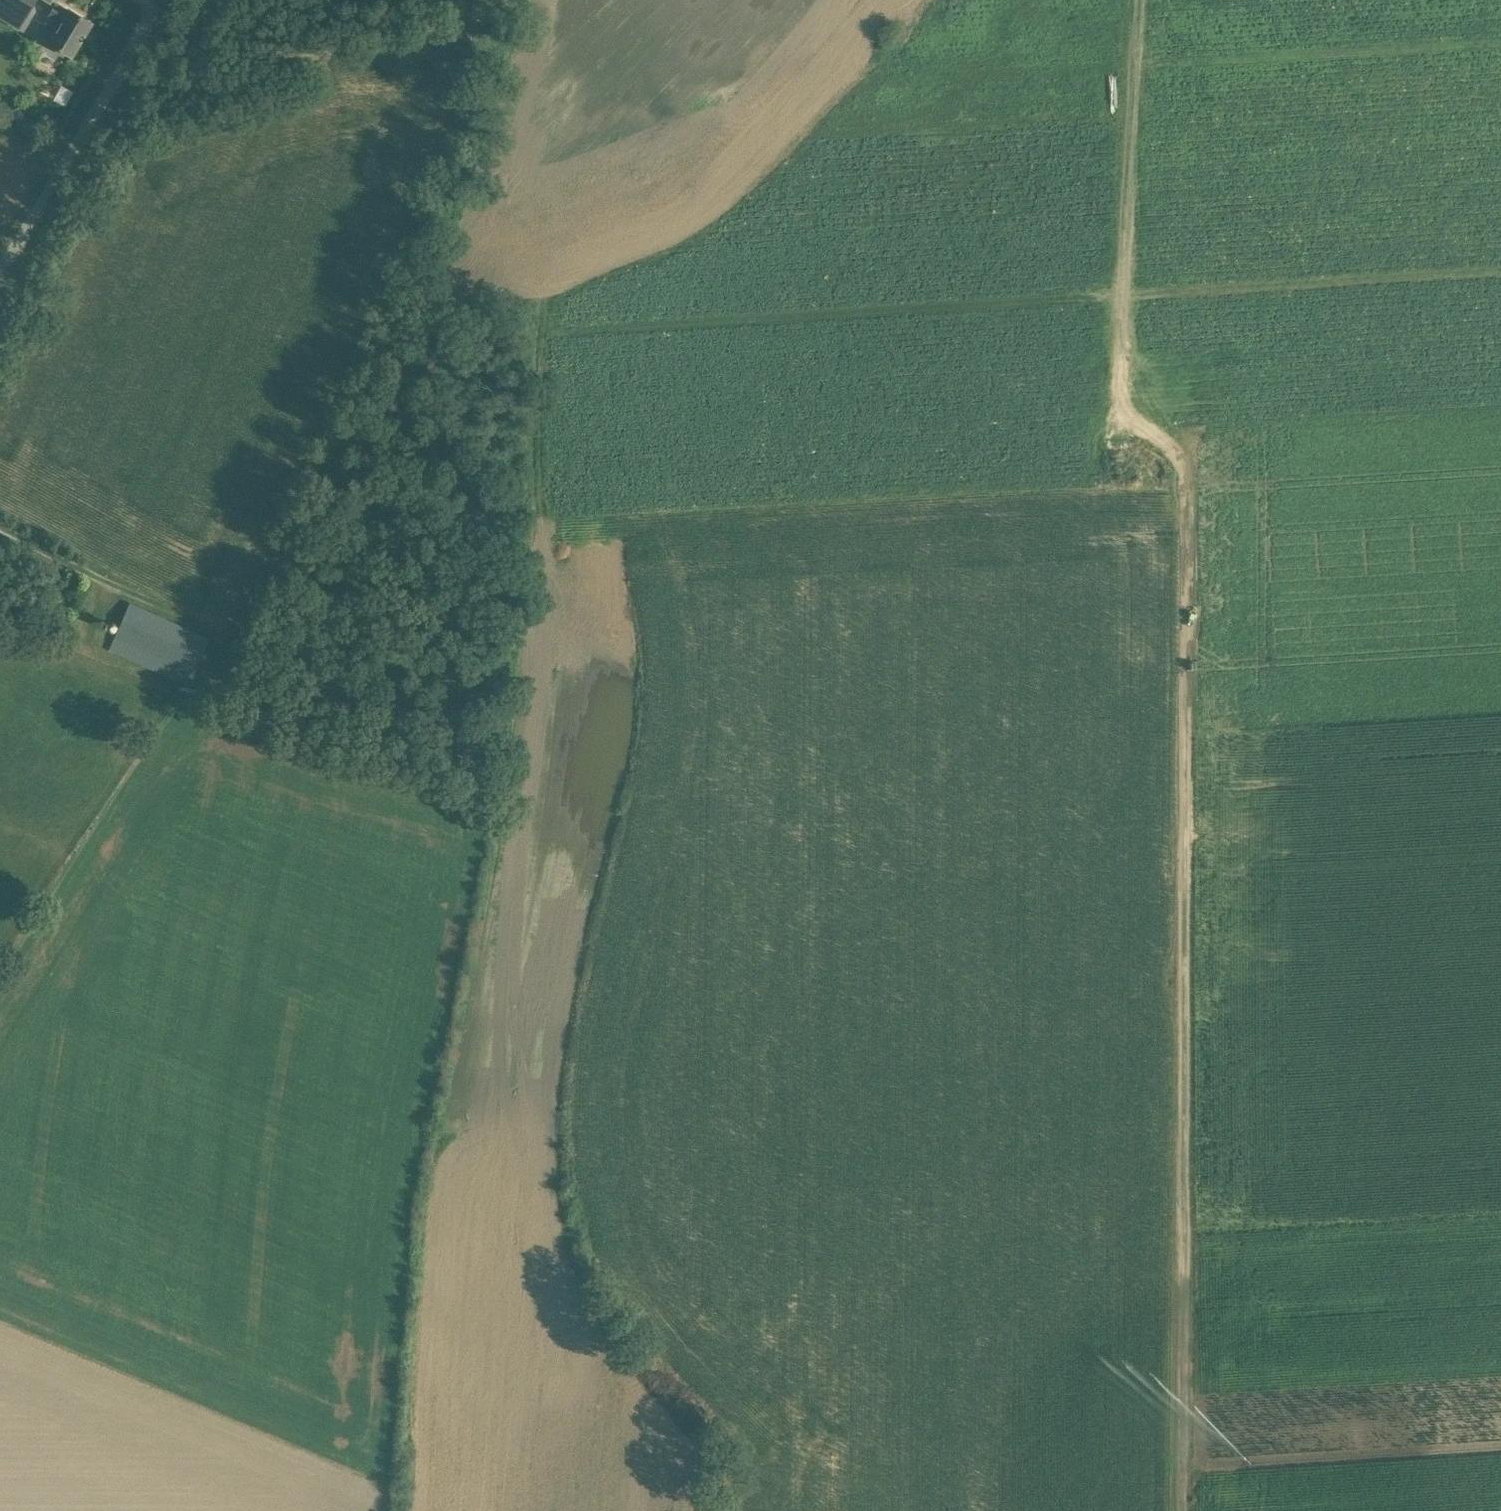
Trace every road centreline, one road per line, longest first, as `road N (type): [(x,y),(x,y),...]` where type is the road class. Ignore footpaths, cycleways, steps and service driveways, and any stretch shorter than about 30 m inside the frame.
road 1 (track): [(1128,406),(1193,470),(1187,1510)]
road 2 (unclassified): [(0,270),(160,0)]

